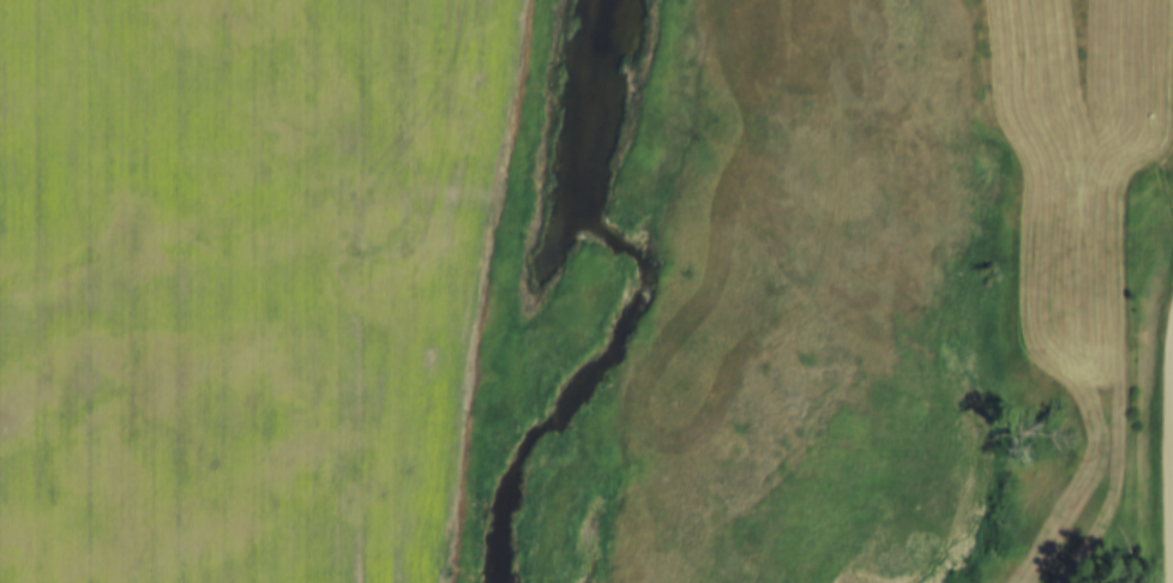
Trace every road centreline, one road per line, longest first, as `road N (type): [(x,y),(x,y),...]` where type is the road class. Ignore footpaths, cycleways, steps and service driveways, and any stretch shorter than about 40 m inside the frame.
road 1 (track): [(1078,371),(1052,582)]

